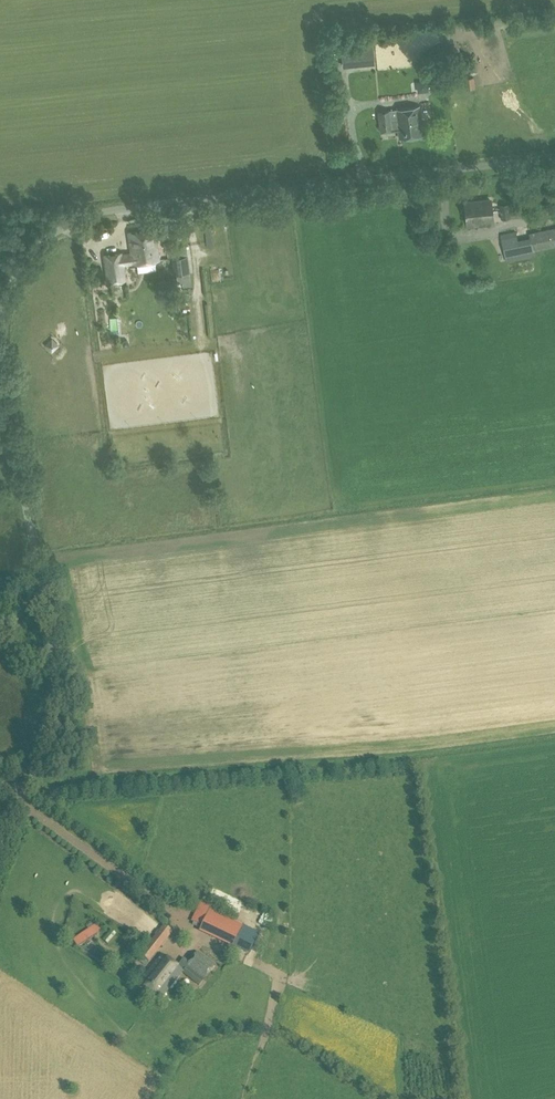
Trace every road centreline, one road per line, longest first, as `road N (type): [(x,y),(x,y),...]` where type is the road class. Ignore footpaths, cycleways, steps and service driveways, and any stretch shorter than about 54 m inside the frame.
road 1 (unclassified): [(0,315),(25,264),(86,219),(554,162)]
road 2 (unclassified): [(0,833),(47,732),(48,672),(0,411)]

